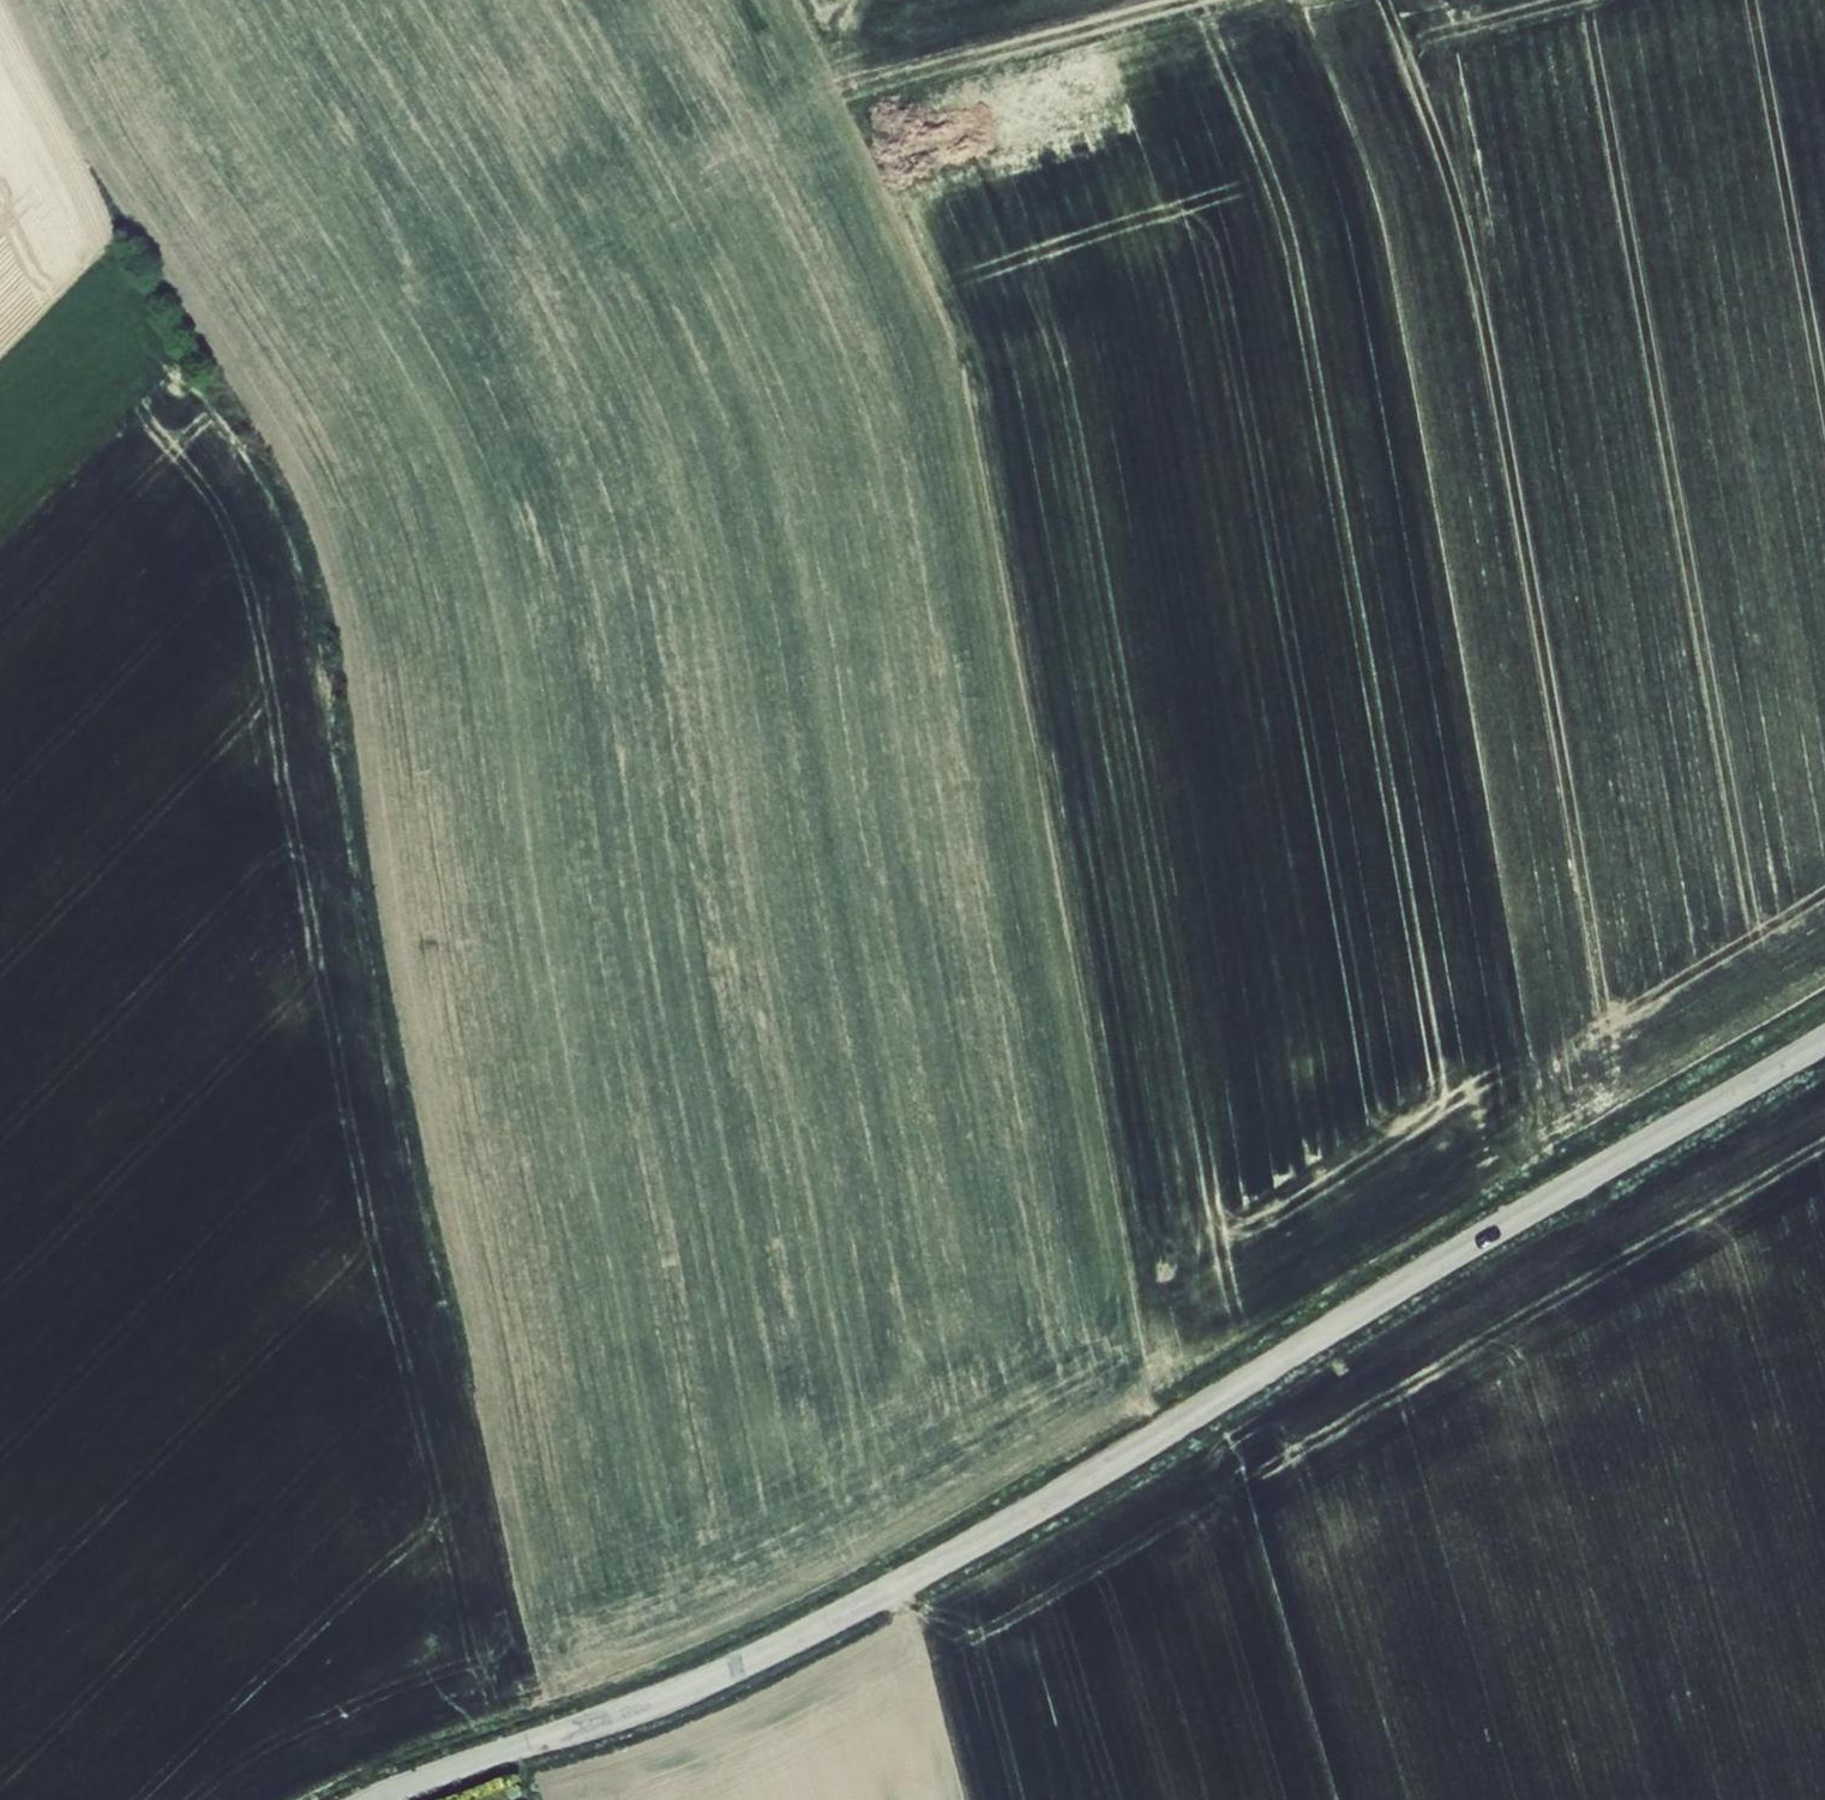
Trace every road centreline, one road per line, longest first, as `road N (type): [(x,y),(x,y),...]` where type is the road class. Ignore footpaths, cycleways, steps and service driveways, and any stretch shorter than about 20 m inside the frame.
road 1 (unclassified): [(1824,1039),(993,1533),(725,1673),(520,1747)]
road 2 (unclassified): [(371,1799),(520,1747)]

